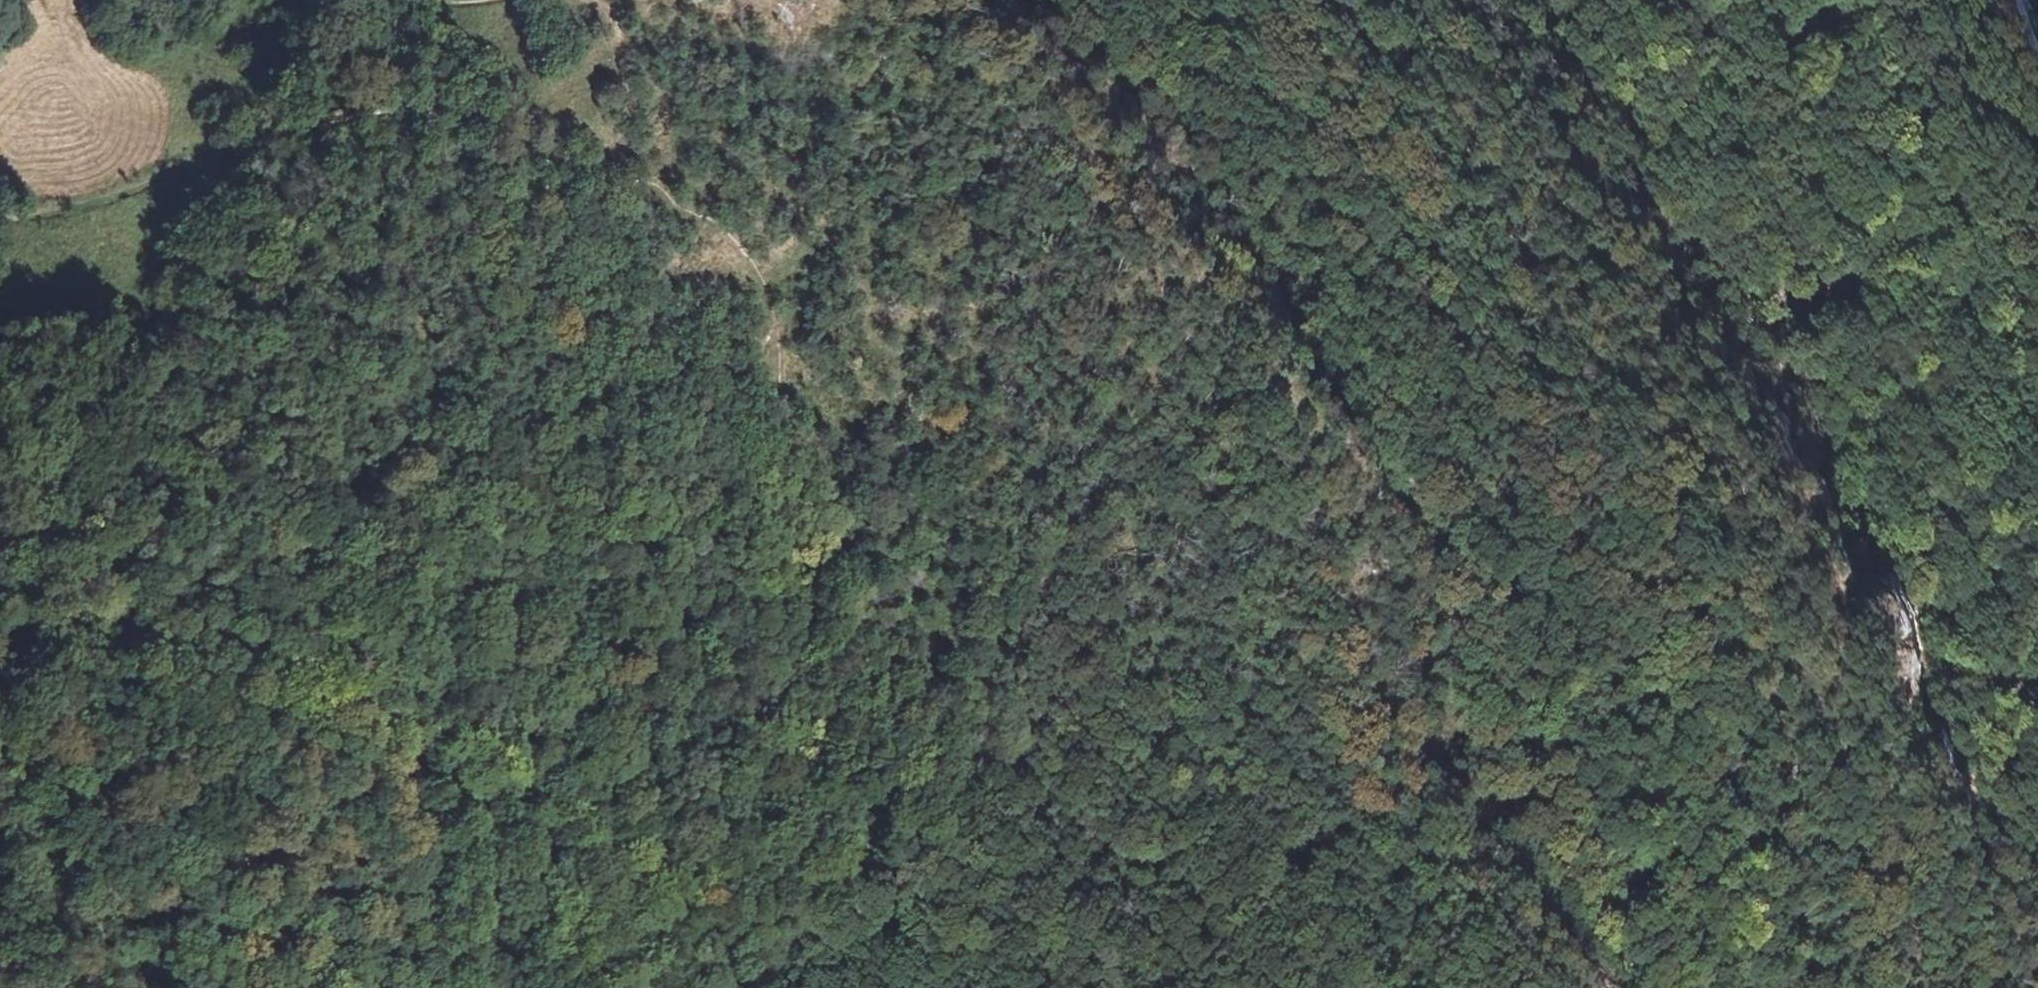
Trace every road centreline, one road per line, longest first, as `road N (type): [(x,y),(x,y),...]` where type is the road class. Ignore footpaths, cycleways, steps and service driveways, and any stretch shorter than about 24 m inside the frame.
road 1 (track): [(0,223),(86,210),(335,114),(402,104),(465,118),(561,164),(611,163)]
road 2 (track): [(0,644),(80,622),(92,584),(84,554),(70,540),(43,525),(0,525)]
road 3 (track): [(611,163),(627,97),(613,24),(584,0)]

